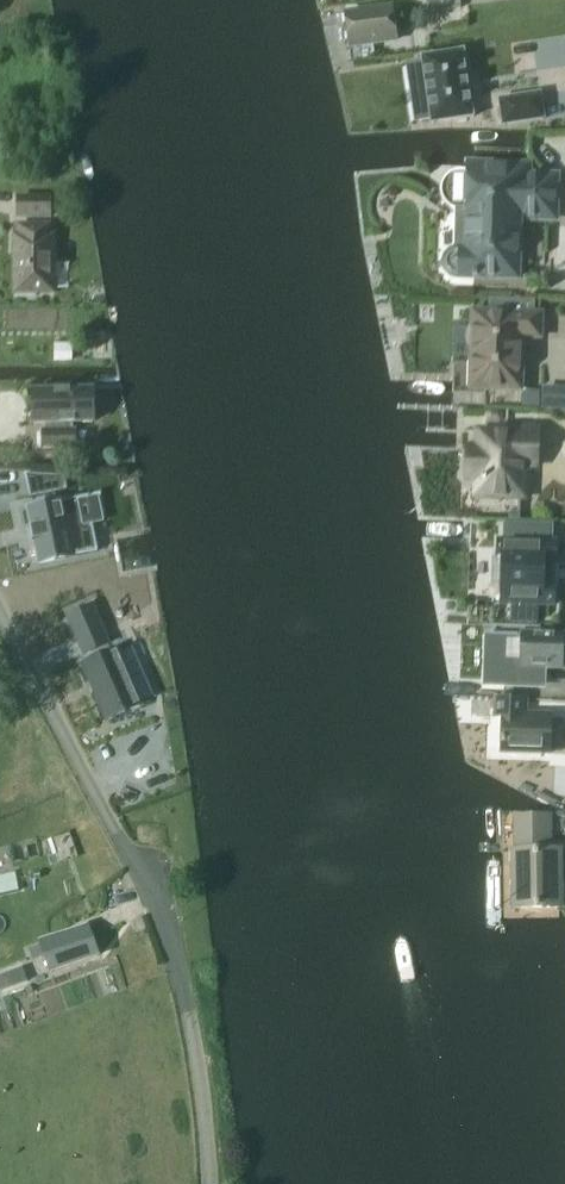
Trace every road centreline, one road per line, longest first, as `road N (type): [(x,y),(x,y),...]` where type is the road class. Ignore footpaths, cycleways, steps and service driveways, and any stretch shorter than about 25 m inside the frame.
road 1 (unclassified): [(210,1183),(196,1049),(150,885),(0,609)]

